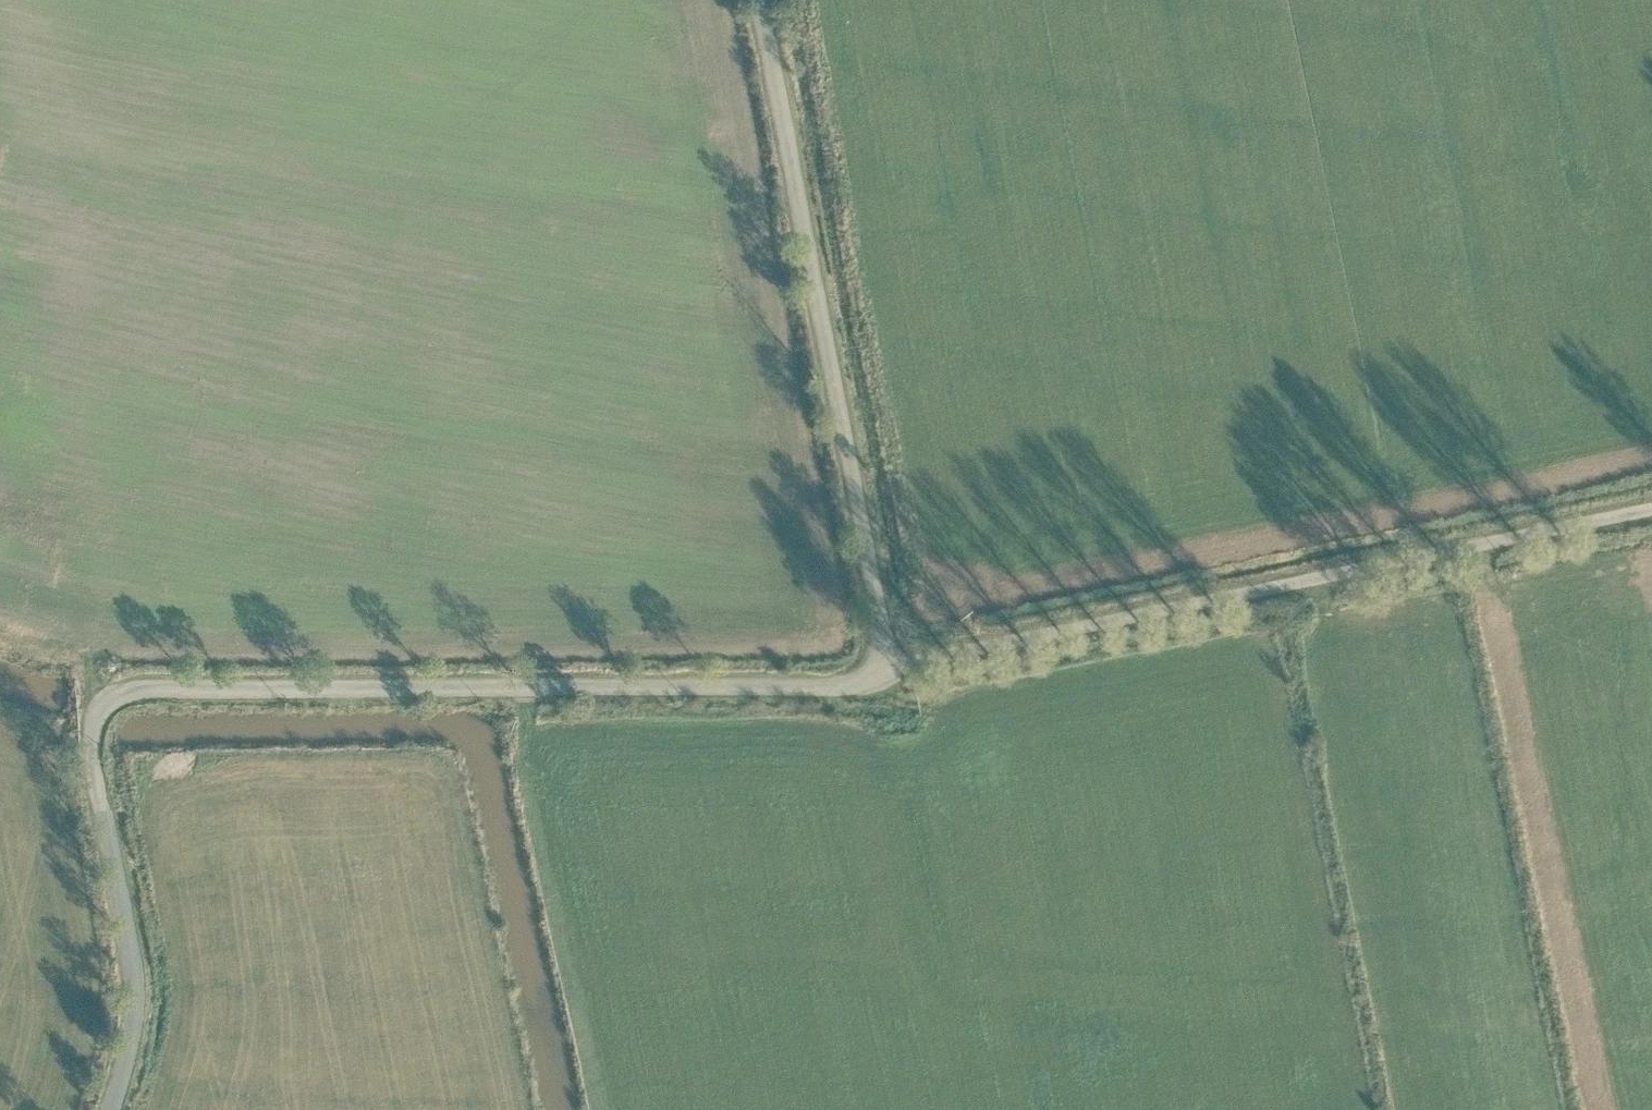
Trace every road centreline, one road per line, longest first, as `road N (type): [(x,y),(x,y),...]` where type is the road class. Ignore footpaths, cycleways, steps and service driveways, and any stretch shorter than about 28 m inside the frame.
road 1 (track): [(109,1109),(138,1006),(100,814),(97,705),(173,688),(777,690),(844,686),(883,672)]
road 2 (track): [(883,672),(1651,511)]
road 3 (track): [(883,672),(745,0)]

